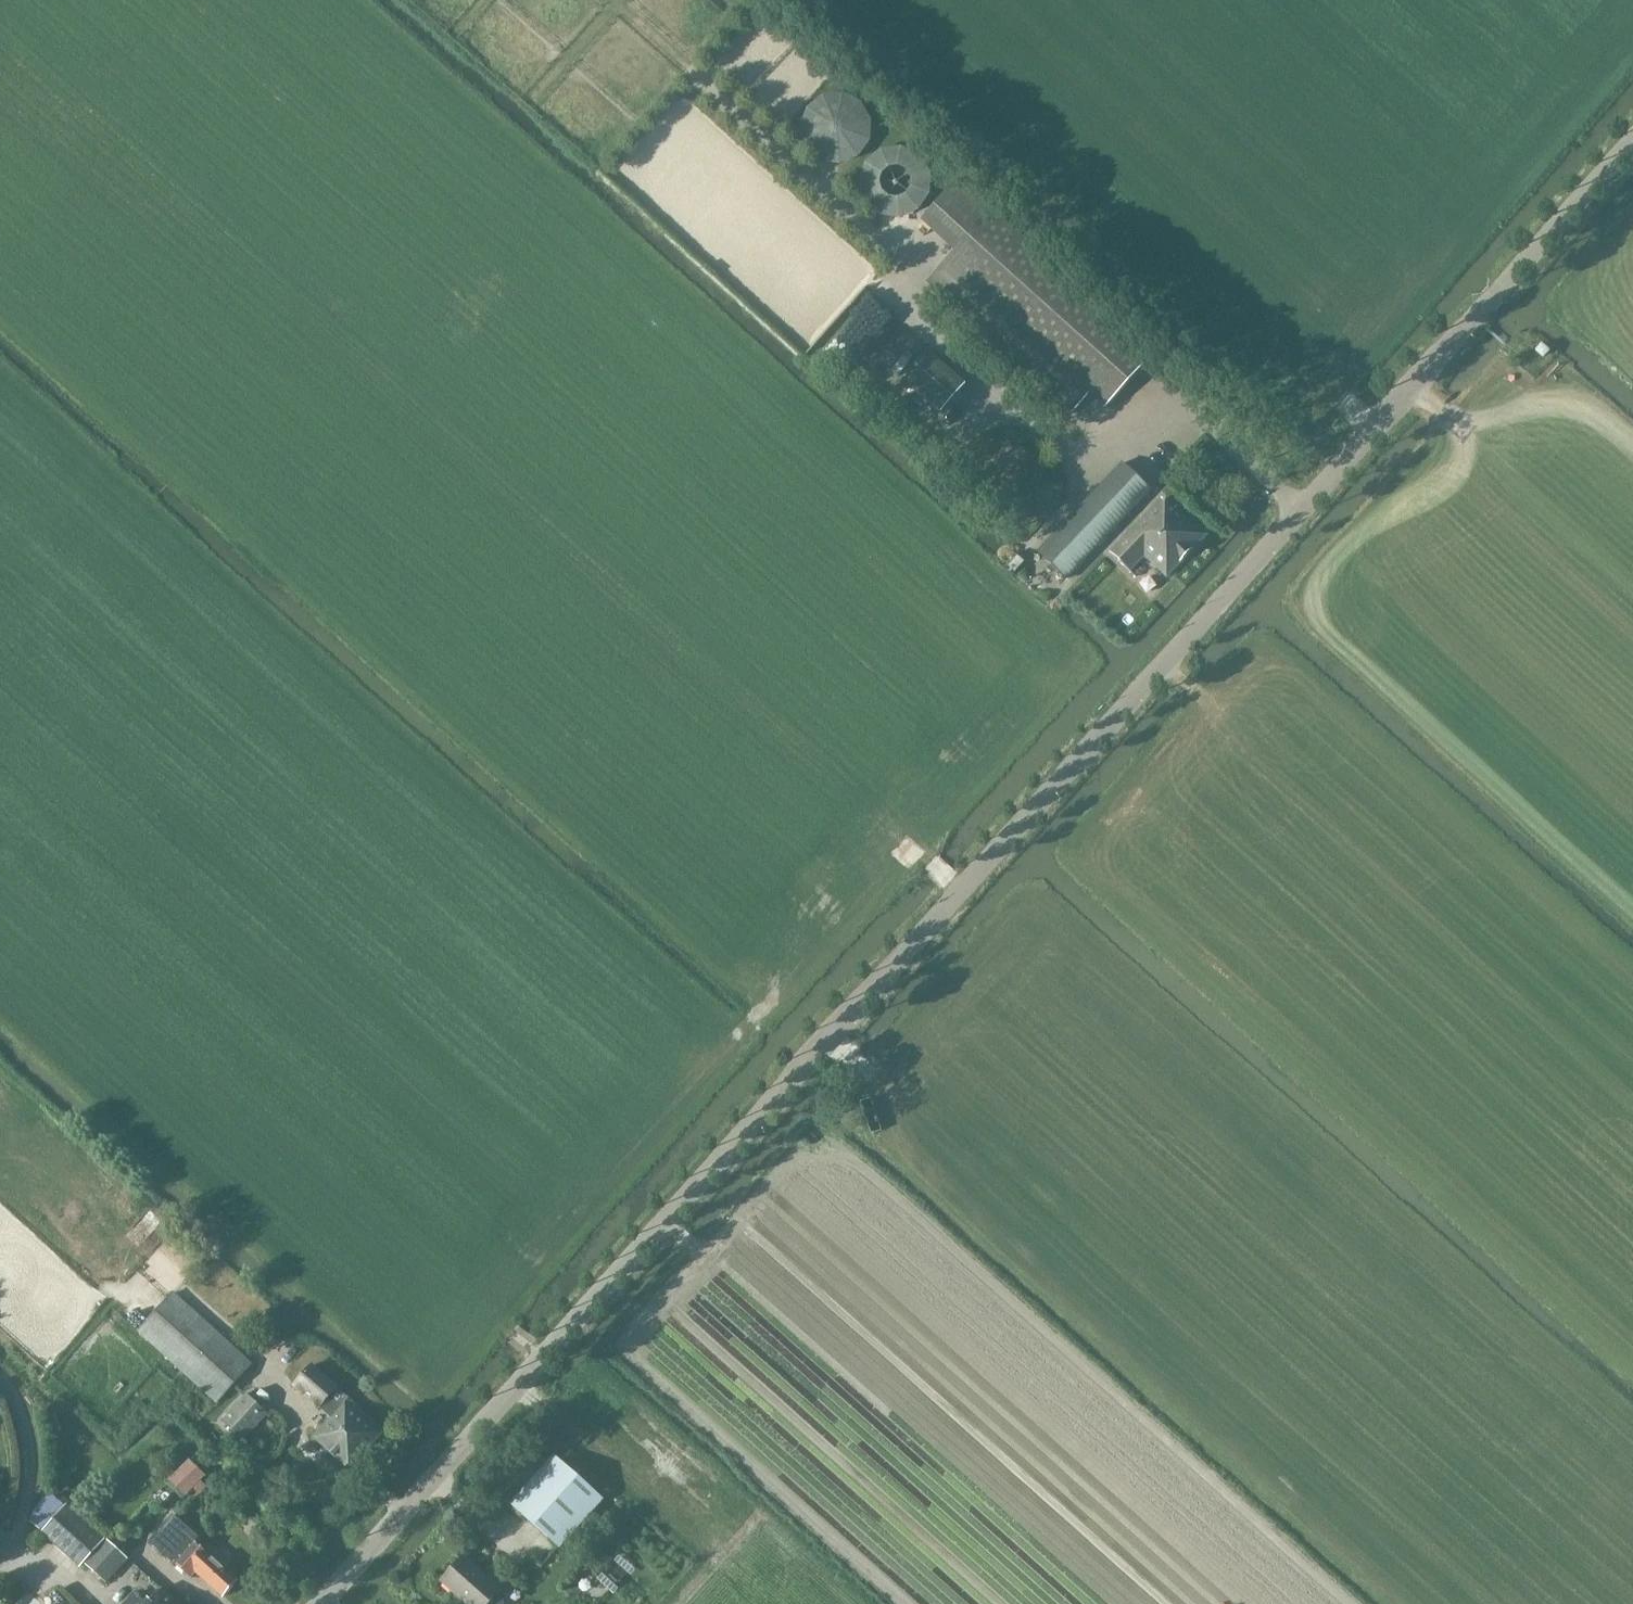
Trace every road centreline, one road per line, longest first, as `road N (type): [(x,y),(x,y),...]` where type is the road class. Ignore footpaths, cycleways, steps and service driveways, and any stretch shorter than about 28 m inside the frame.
road 1 (tertiary): [(318,1603),(1632,142)]
road 2 (track): [(0,1380),(26,1412),(32,1495),(0,1554)]

